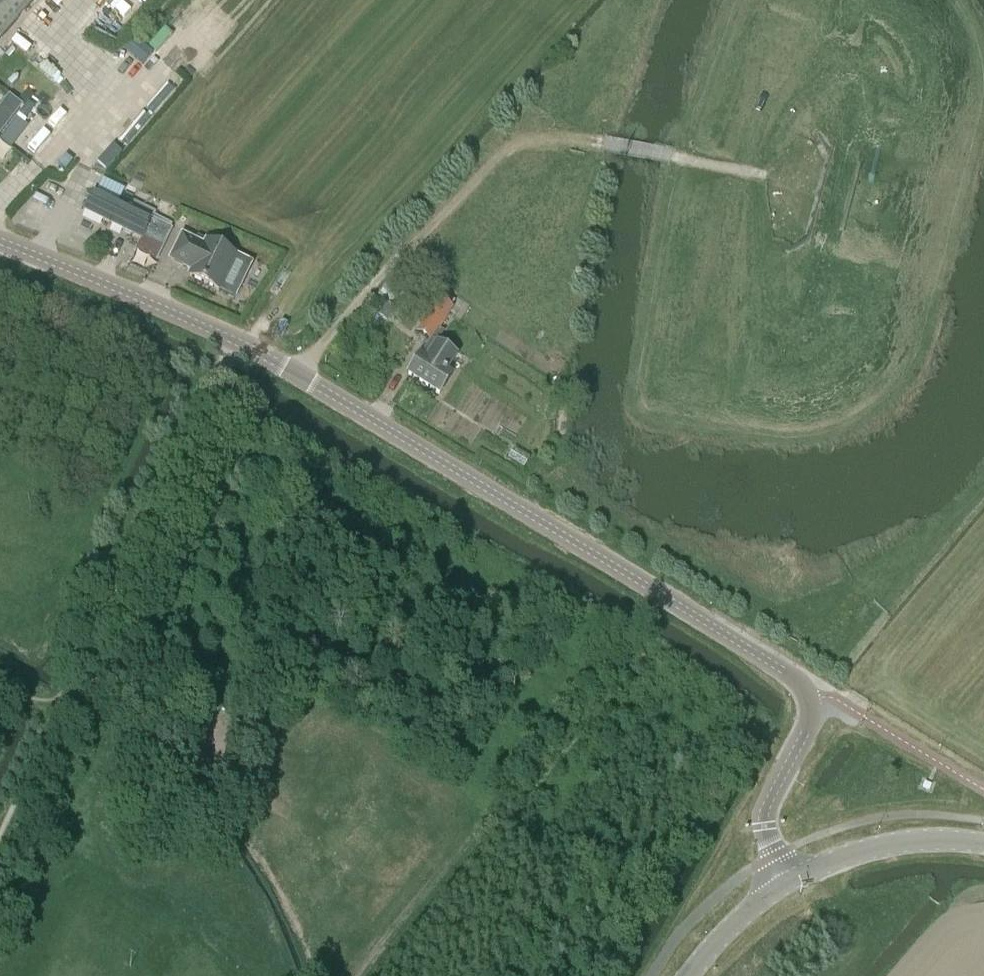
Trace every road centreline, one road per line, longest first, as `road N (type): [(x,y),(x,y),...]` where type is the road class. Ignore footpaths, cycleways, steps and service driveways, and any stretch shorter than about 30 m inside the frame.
road 1 (unclassified): [(0,241),(296,372),(757,654),(811,697)]
road 2 (track): [(296,372),(365,290),(489,164),(517,146),(558,139),(608,146),(816,191)]
road 3 (track): [(983,85),(924,340),(892,398),(857,425),(800,441),(657,424),(637,405),(635,391)]
road 4 (track): [(814,348),(765,309),(755,281),(756,178),(791,105),(813,86),(880,57)]
road 5 (track): [(696,374),(740,174),(786,18)]
road 6 (track): [(218,379),(93,642)]
road 7 (track): [(635,391),(687,160)]
road 8 (track): [(0,832),(55,704),(76,685),(93,642)]
road 9 (tertiary): [(983,844),(877,848),(786,886)]
road 10 (unclassified): [(786,886),(764,815),(811,720),(811,697)]
road 11 (track): [(93,642),(117,691),(228,771)]
road 12 (track): [(687,160),(698,105),(738,0)]
road 13 (tertiary): [(689,975),(733,925),(786,886)]

